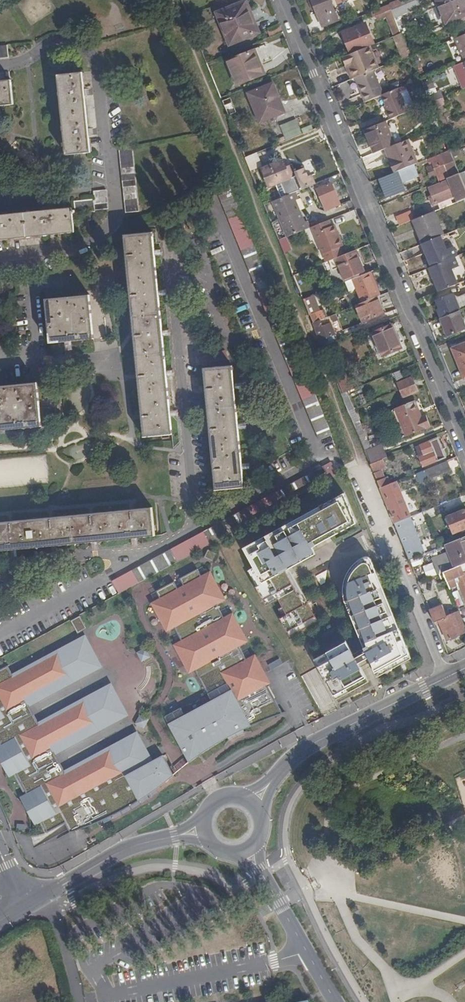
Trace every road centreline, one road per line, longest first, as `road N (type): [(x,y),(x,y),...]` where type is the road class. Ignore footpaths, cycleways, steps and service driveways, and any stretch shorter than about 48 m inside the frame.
road 1 (residential): [(464,445),(285,0)]
road 2 (secondary): [(446,675),(316,742),(256,802)]
road 3 (residential): [(252,851),(336,1001)]
road 4 (secondary): [(46,891),(134,846),(201,832)]
road 5 (residential): [(0,363),(32,350),(34,291),(62,284)]

